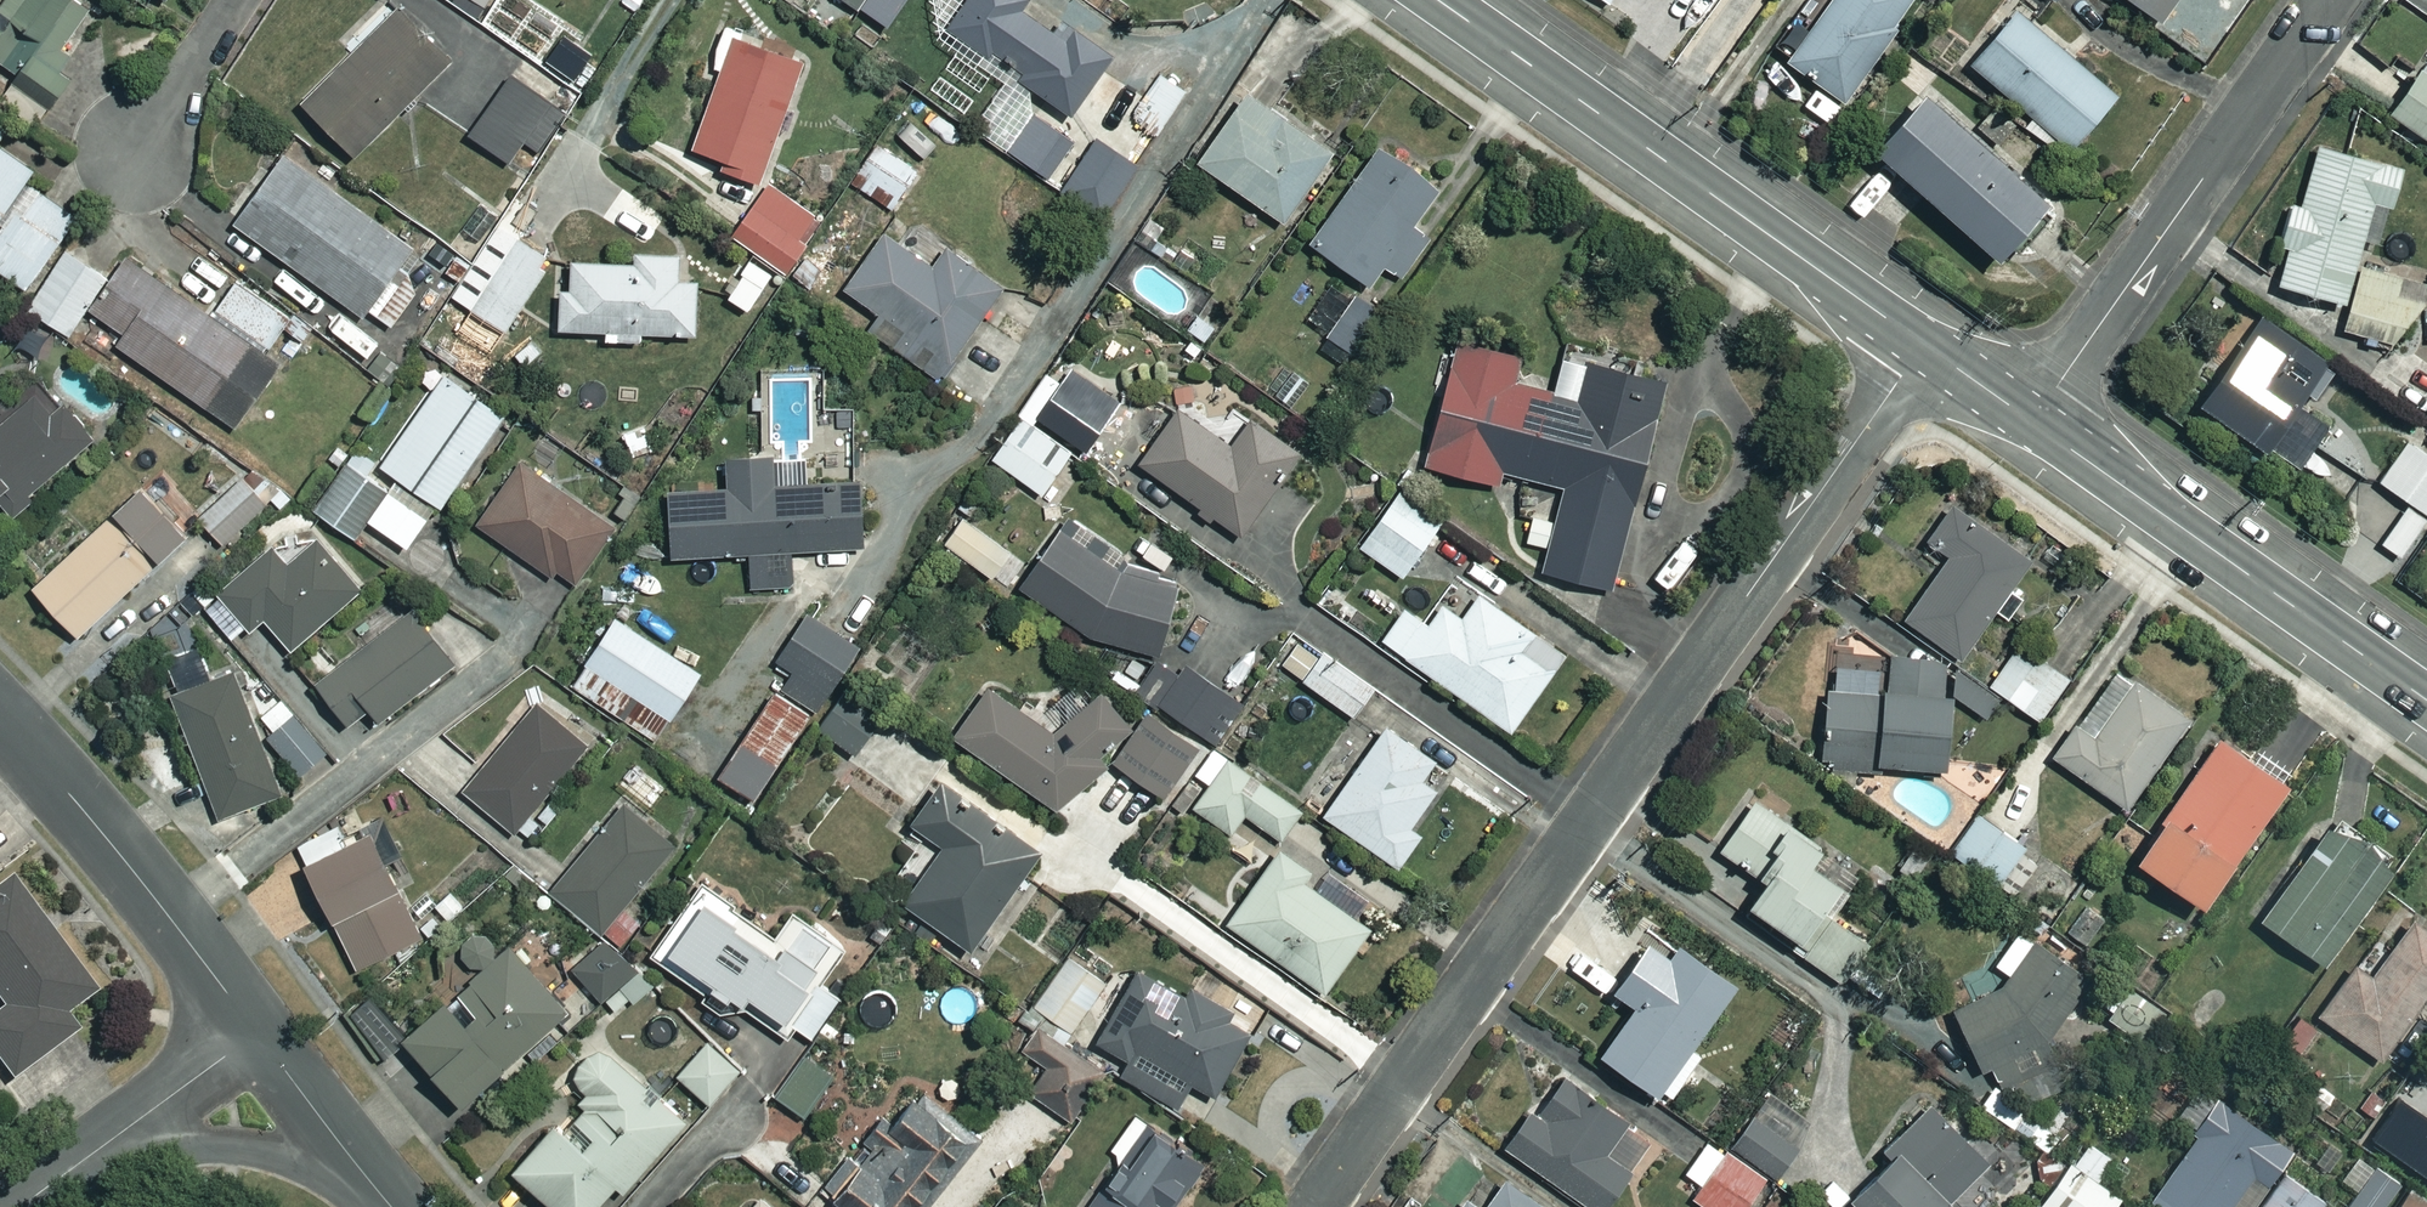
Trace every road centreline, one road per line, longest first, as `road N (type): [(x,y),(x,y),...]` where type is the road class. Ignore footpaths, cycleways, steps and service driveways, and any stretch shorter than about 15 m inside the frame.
road 1 (residential): [(1926,345),(1311,1206)]
road 2 (tertiary): [(1926,345),(1439,0)]
road 3 (residential): [(2328,0),(2030,421)]
road 4 (tertiary): [(2426,703),(2030,421)]
road 5 (residential): [(0,721),(127,864),(256,1033)]
road 6 (residential): [(377,1191),(242,1148),(151,1150),(73,1170)]
road 7 (residential): [(256,1033),(73,1170)]
road 8 (residential): [(256,1033),(377,1191)]
road 9 (residential): [(237,0),(135,157)]
road 10 (tertiary): [(2030,421),(1926,345)]

